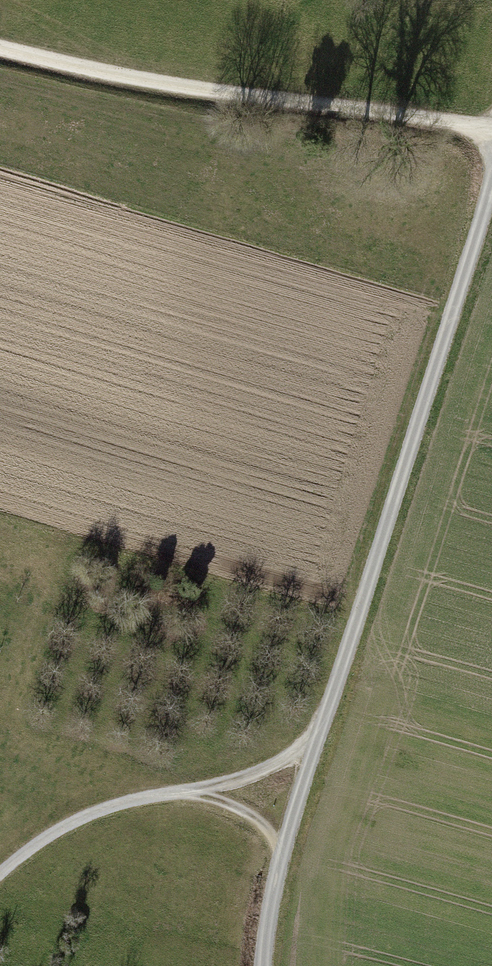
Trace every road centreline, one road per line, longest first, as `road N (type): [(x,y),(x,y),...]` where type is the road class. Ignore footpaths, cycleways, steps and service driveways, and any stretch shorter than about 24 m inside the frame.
road 1 (track): [(264,965),(269,897),(491,181)]
road 2 (track): [(491,132),(148,81),(0,42)]
road 3 (track): [(0,876),(48,835),(127,804),(194,795),(265,771),(322,733)]

